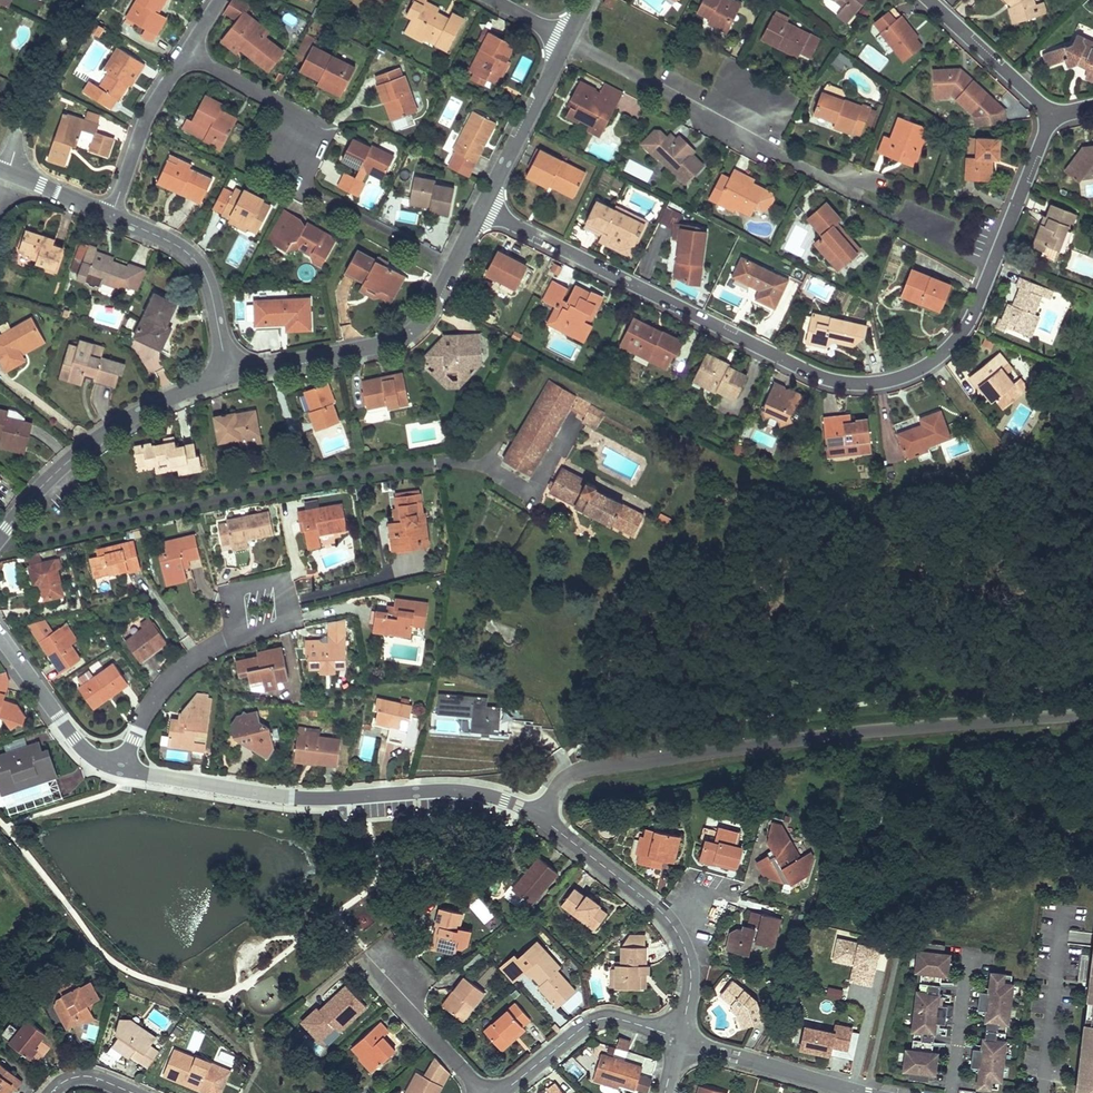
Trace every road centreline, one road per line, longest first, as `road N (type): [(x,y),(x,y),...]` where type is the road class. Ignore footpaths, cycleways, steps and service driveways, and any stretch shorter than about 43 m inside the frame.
road 1 (residential): [(483,209),(815,375),(866,385),(933,363),(965,332),(1047,118)]
road 2 (residential): [(1092,717),(846,735),(588,770),(568,775),(536,815)]
road 3 (residential): [(120,767),(294,798),(479,794),(536,815)]
road 4 (residential): [(864,202),(567,40)]
road 5 (residential): [(228,376),(402,339),(429,313),(483,209)]
road 6 (residential): [(0,537),(89,446),(228,376)]
road 7 (residential): [(112,216),(197,263),(228,376)]
road 8 (residential): [(680,1039),(604,1019),(503,1092)]
road 9 (residential): [(309,190),(282,106),(187,54)]
road 10 (residential): [(483,209),(567,40)]
road 11 (residential): [(854,1092),(680,1039)]
road 12 (residential): [(187,54),(144,126),(112,216)]
road 13 (residential): [(536,815),(675,928)]
road 14 (residential): [(0,641),(85,751),(120,767)]
road 15 (residential): [(229,638),(157,695),(120,767)]
road 16 (residential): [(1047,118),(1036,99),(929,0)]
road 17 (residential): [(480,1092),(413,1015),(384,966)]
road 18 (residential): [(229,638),(247,588),(269,582),(283,590),(286,613),(269,630)]
road 19 (track): [(933,363),(1005,461)]

